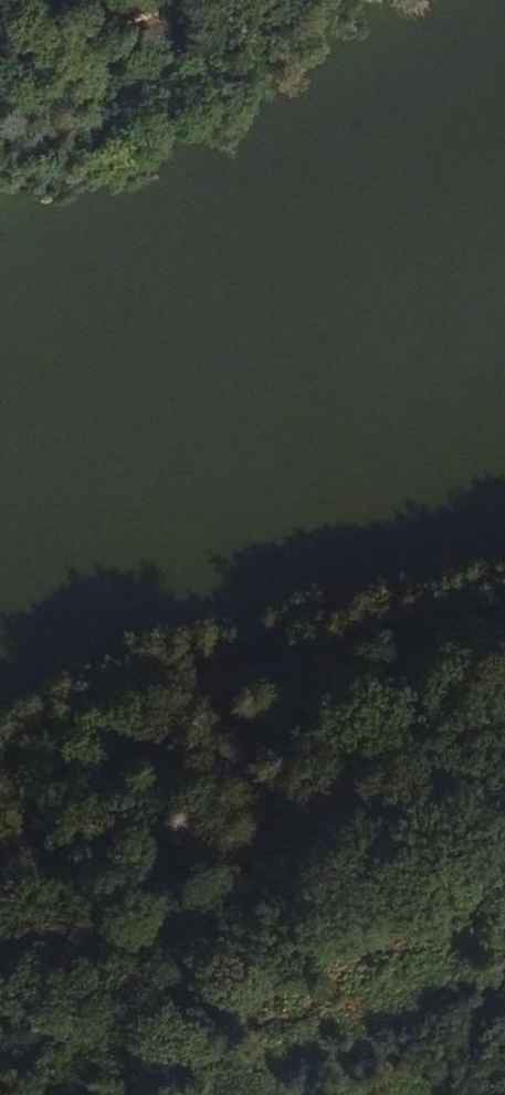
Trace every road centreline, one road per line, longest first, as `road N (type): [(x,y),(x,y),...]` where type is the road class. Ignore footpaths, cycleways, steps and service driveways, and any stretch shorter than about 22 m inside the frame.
road 1 (track): [(0,766),(105,711),(256,665),(504,625)]
road 2 (track): [(0,105),(169,0)]

